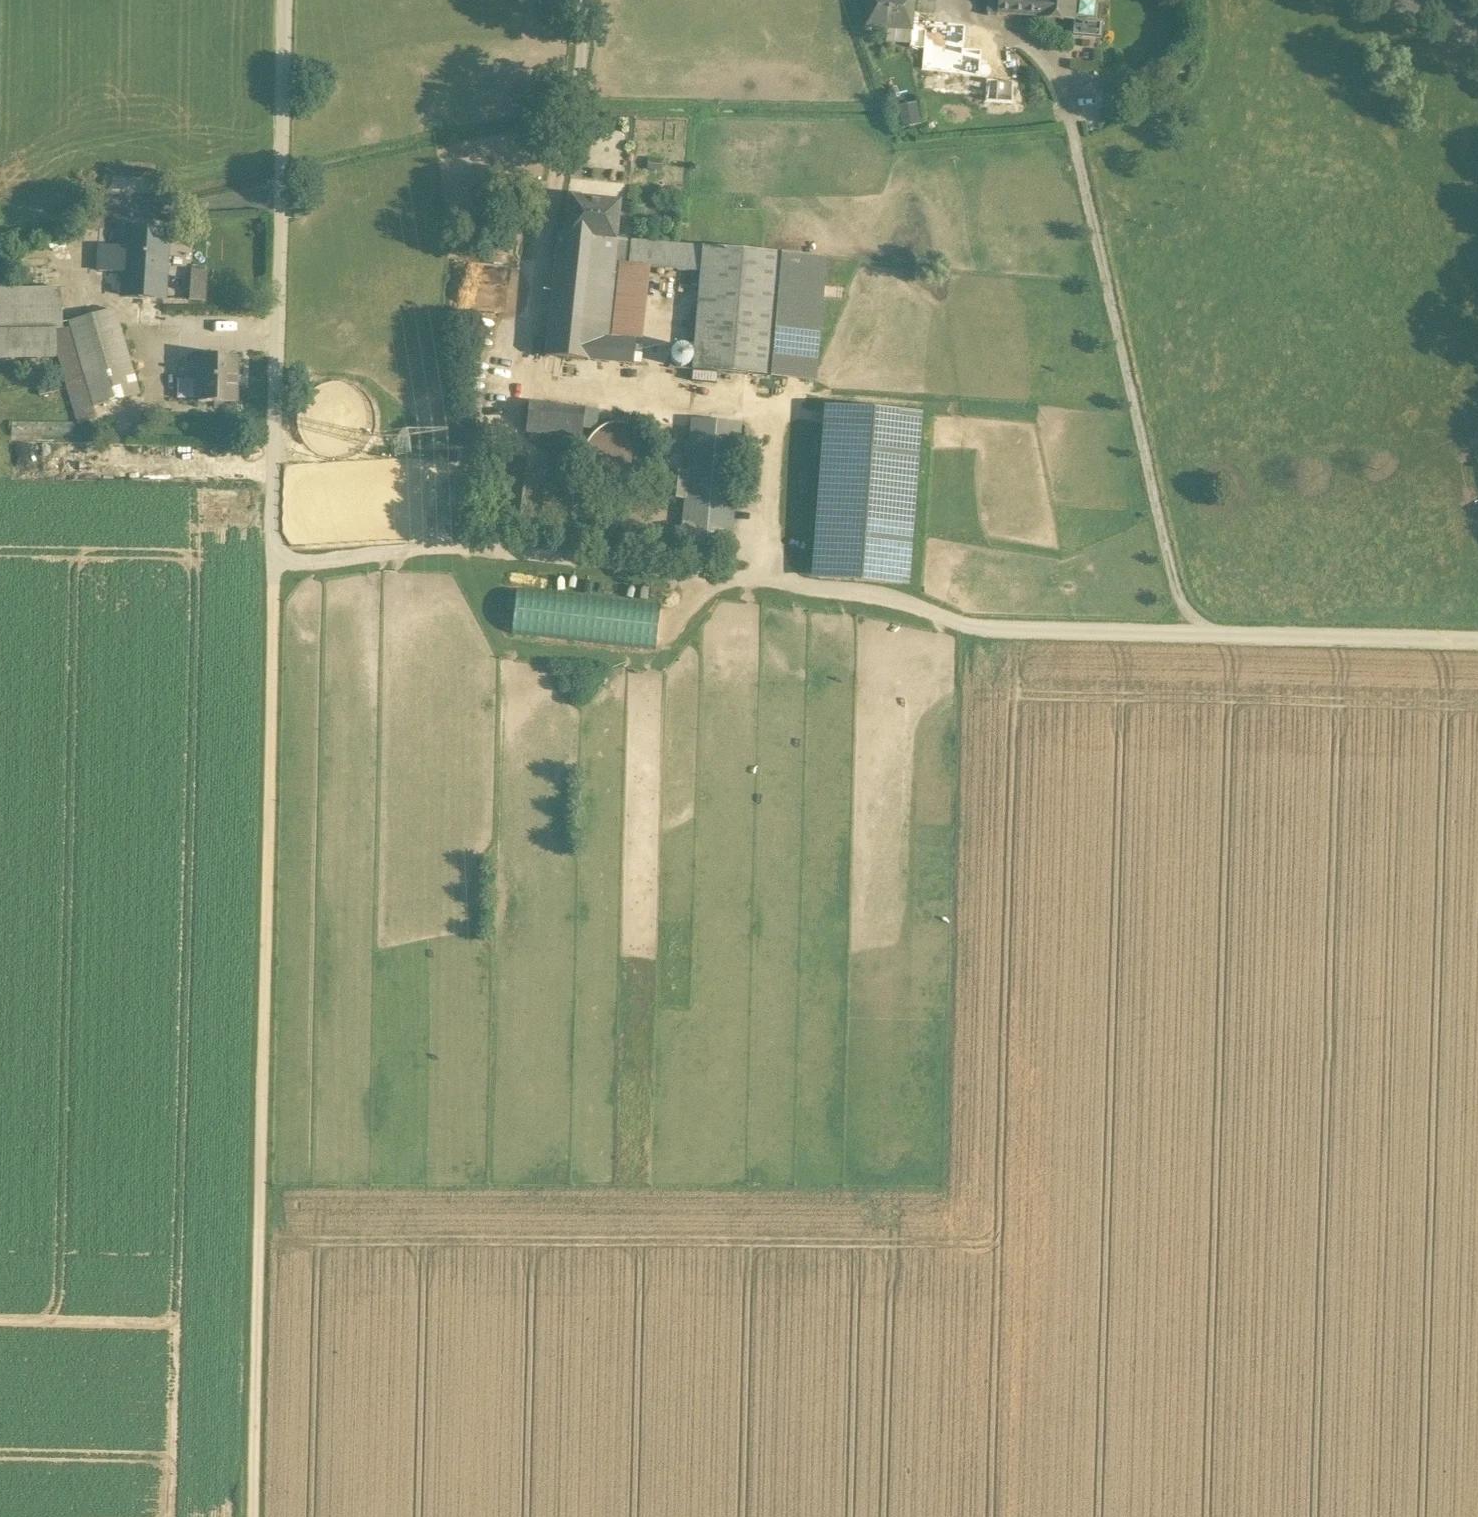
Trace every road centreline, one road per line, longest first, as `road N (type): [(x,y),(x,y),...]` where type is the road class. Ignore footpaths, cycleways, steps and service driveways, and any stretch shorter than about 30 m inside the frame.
road 1 (track): [(286,0),(253,1516)]
road 2 (track): [(1477,637),(971,627),(908,601),(850,590),(444,548),(274,564)]
road 3 (track): [(1187,632),(1063,84),(1044,56)]

